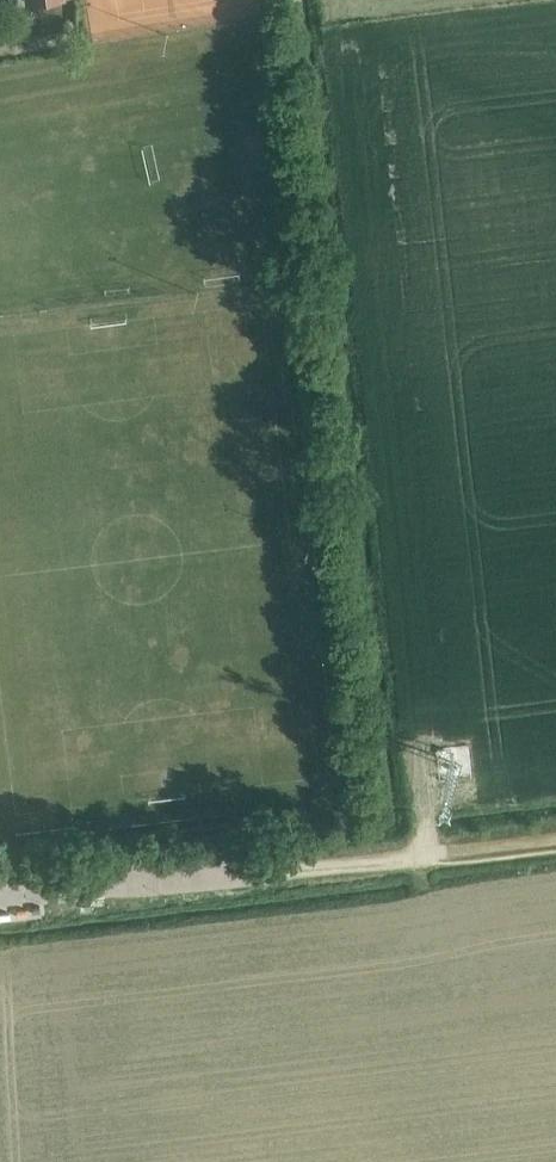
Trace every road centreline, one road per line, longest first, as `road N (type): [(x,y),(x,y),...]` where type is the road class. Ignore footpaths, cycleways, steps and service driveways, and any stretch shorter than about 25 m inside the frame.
road 1 (residential): [(0,904),(272,874)]

